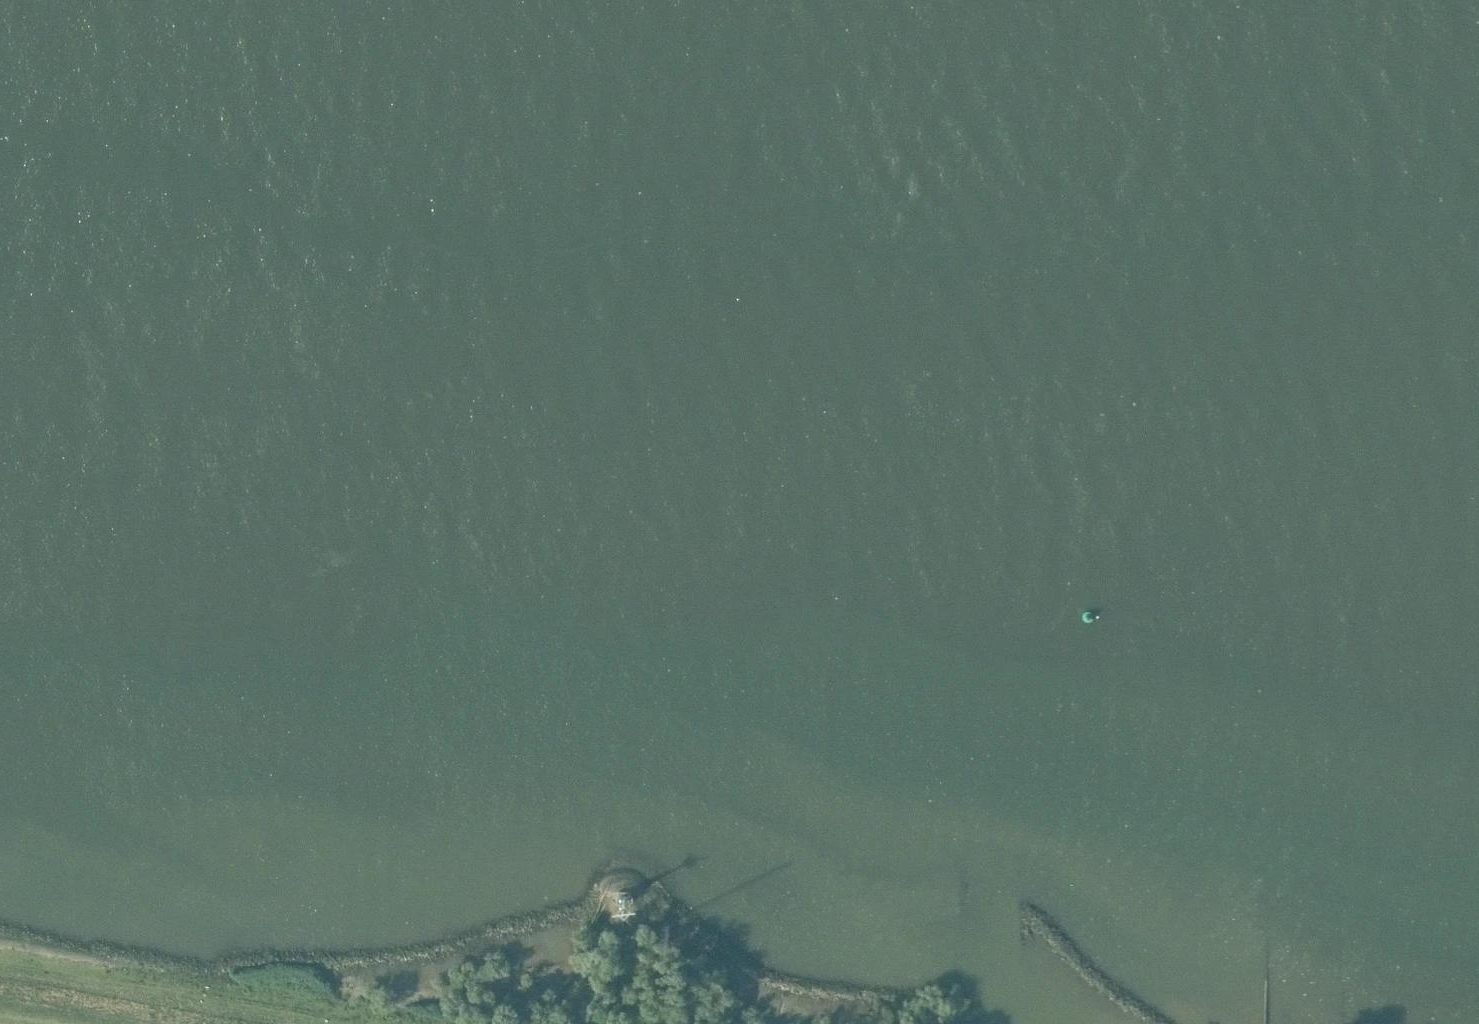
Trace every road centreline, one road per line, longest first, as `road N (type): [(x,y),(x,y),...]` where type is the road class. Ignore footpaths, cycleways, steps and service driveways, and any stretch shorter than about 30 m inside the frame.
road 1 (track): [(0,960),(354,1023)]

